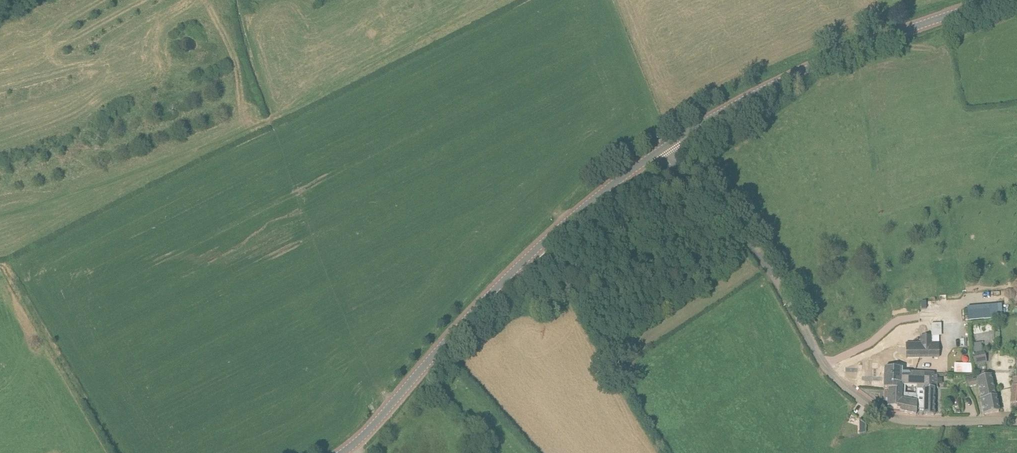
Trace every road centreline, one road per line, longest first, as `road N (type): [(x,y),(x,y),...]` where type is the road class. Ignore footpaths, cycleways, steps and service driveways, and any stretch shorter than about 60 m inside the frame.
road 1 (unclassified): [(1016,420),(905,420),(869,404),(824,363),(750,242),(692,195),(661,149)]
road 2 (secondary): [(342,452),(513,270),(661,149)]
road 3 (secondary): [(661,149),(808,68),(994,0)]

